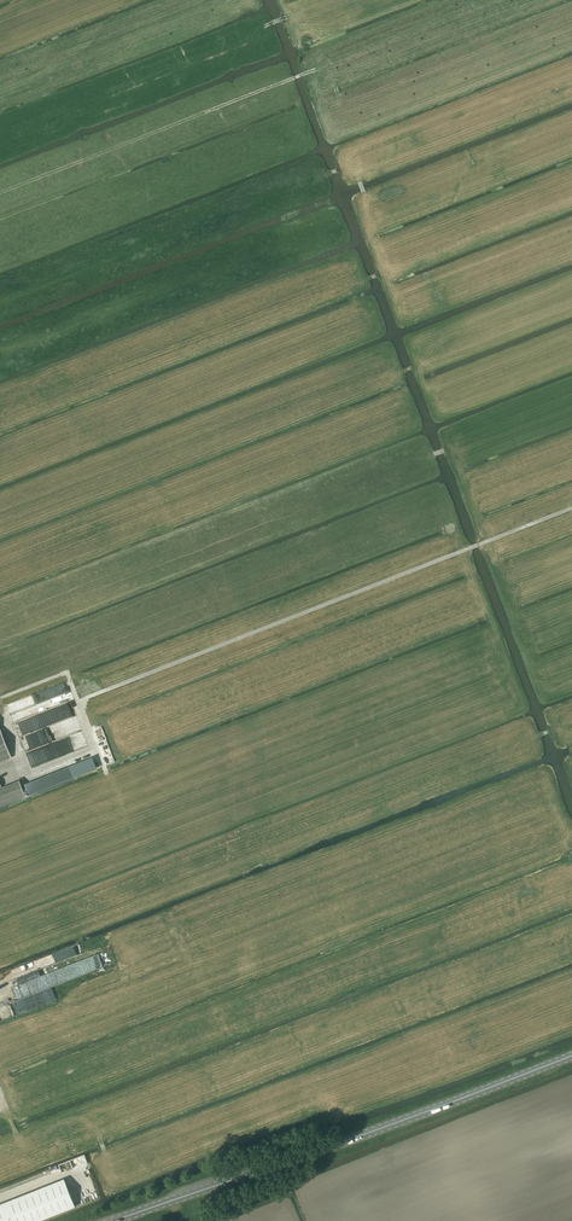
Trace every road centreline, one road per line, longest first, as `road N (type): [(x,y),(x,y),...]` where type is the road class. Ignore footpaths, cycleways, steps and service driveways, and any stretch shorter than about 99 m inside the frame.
road 1 (track): [(22,764),(90,737),(78,703),(571,508)]
road 2 (primary): [(113,1220),(571,1056)]
road 3 (track): [(0,192),(319,69)]

